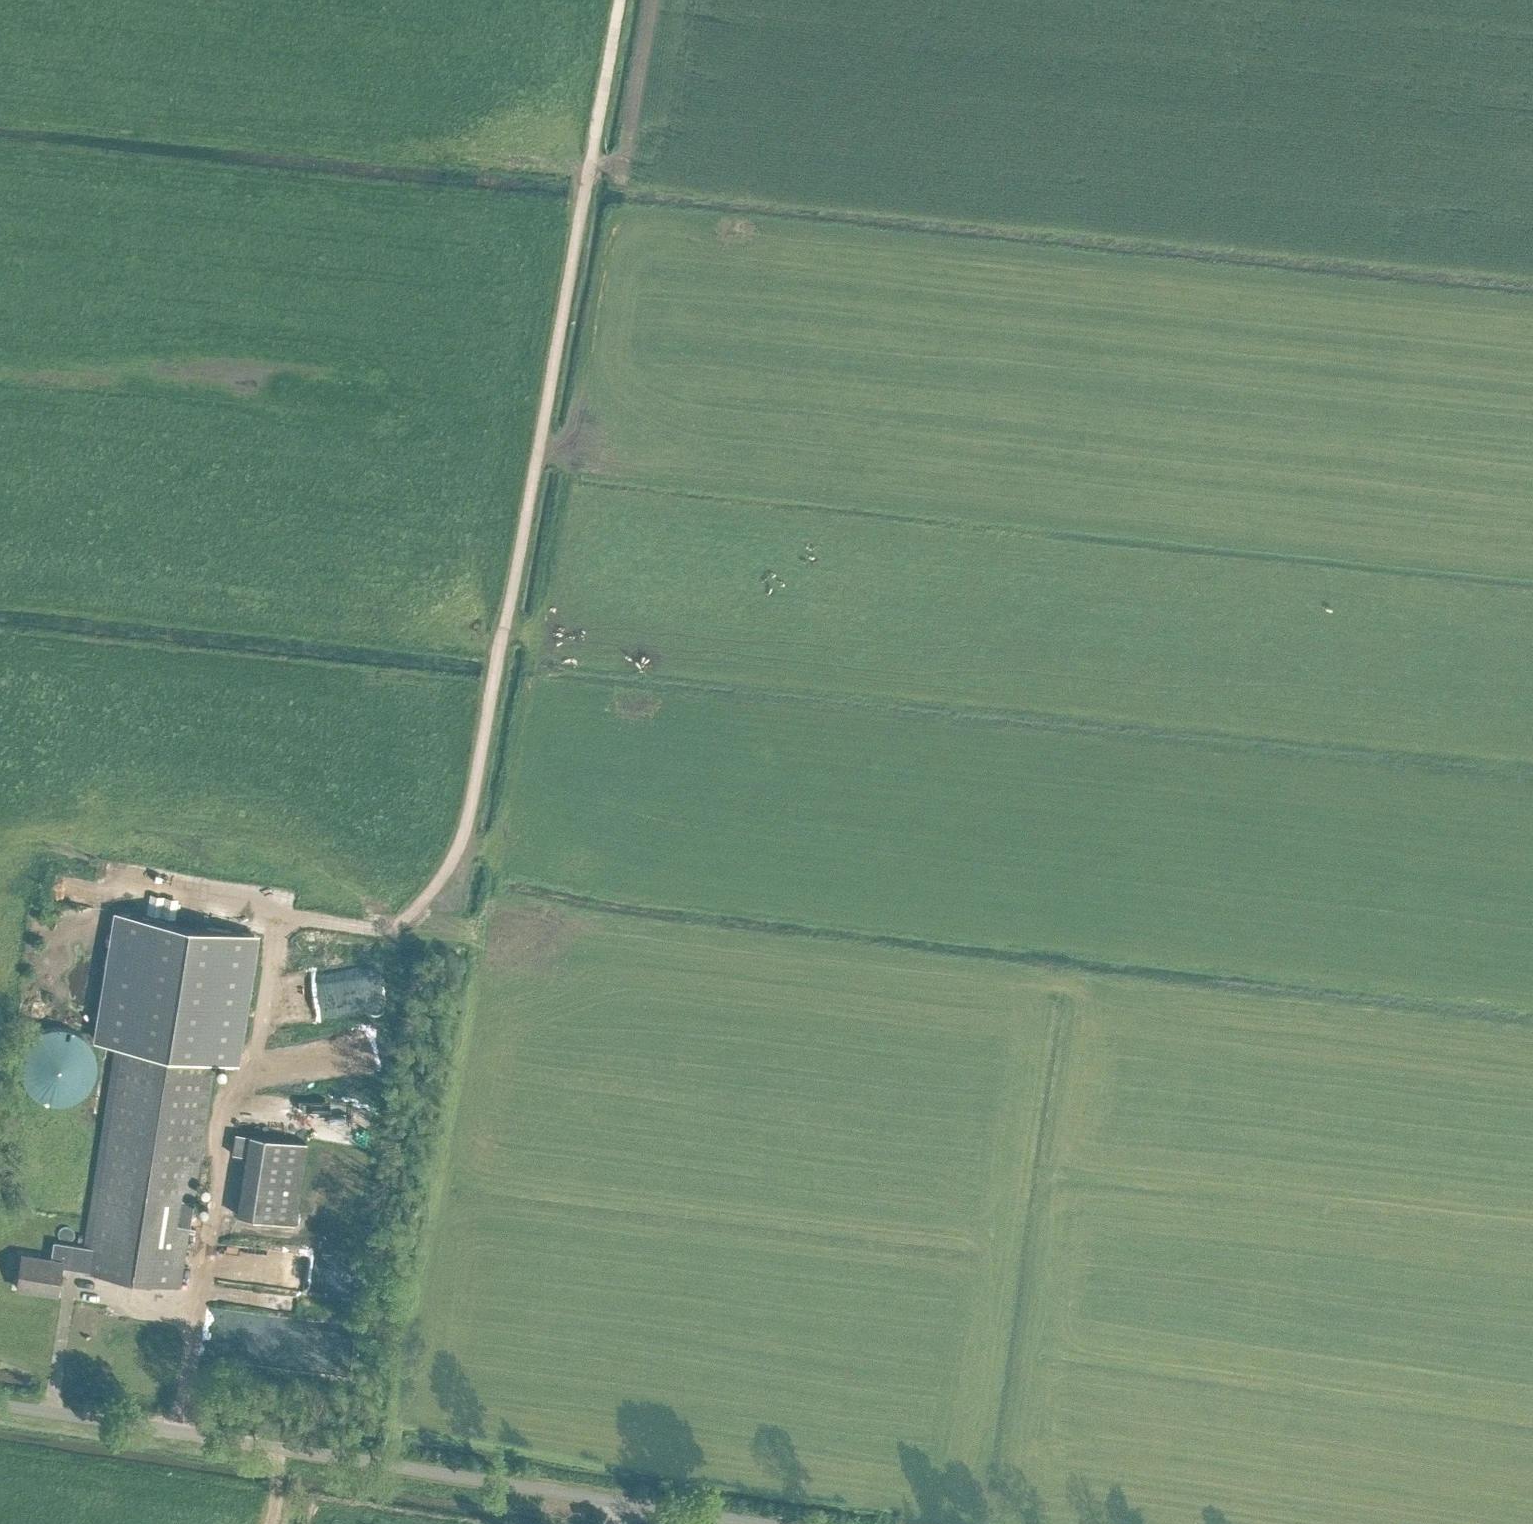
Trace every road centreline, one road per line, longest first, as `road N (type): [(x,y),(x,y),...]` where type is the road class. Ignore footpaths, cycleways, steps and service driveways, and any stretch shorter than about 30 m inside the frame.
road 1 (track): [(224,1089),(255,1061),(274,926),(314,915),(382,925),(413,913),(456,849),(616,0)]
road 2 (unclassified): [(770,1523),(0,1397)]

